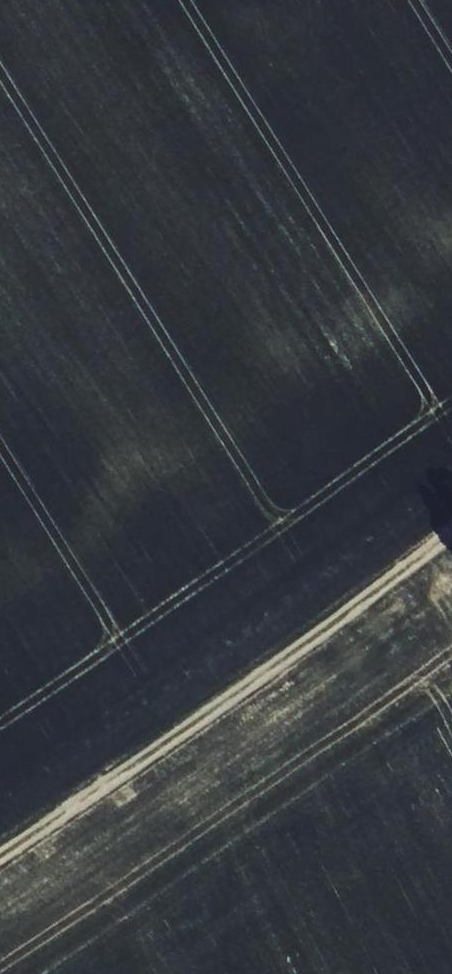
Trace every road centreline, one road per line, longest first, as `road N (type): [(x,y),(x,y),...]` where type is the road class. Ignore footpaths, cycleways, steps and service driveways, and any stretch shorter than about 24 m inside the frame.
road 1 (track): [(0,856),(451,543)]

